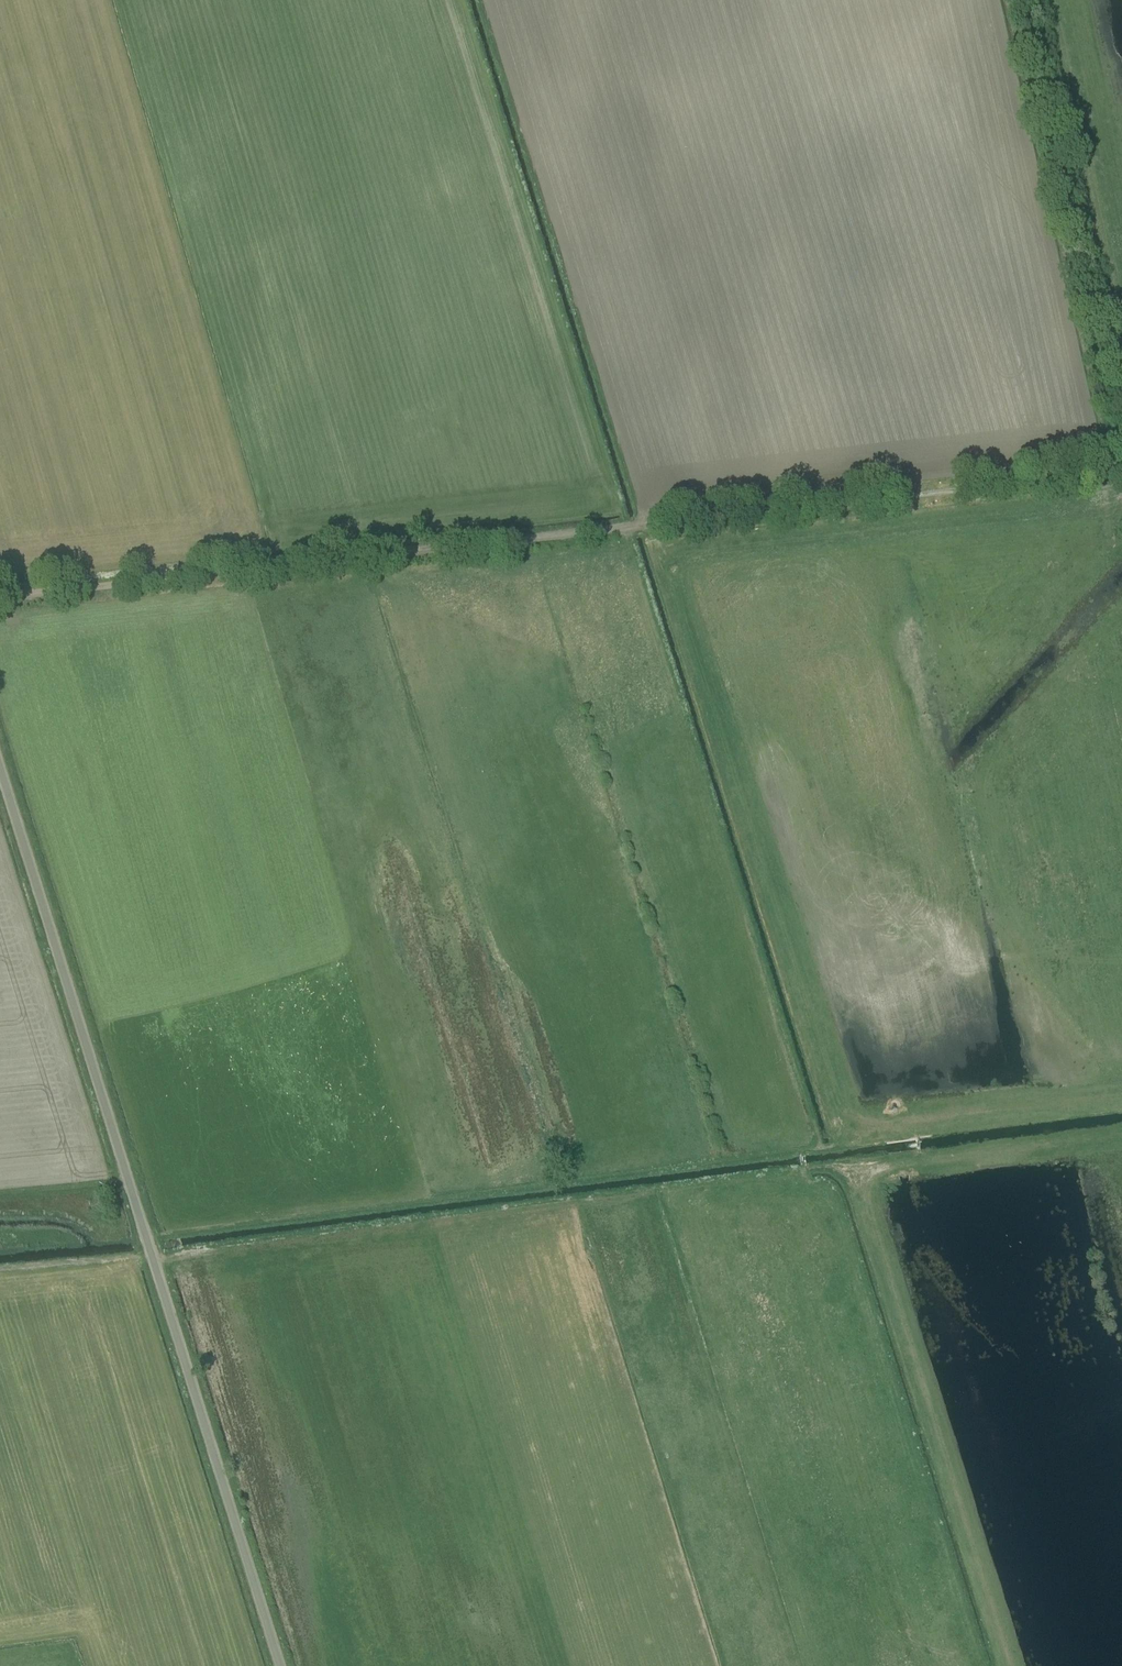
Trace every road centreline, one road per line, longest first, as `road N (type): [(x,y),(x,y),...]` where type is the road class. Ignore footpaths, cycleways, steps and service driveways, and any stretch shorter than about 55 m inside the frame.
road 1 (unclassified): [(280,1665),(0,762)]
road 2 (track): [(646,525),(845,1110),(870,1124),(1121,1094)]
road 3 (track): [(0,599),(646,525)]
road 4 (track): [(646,525),(1121,474)]

